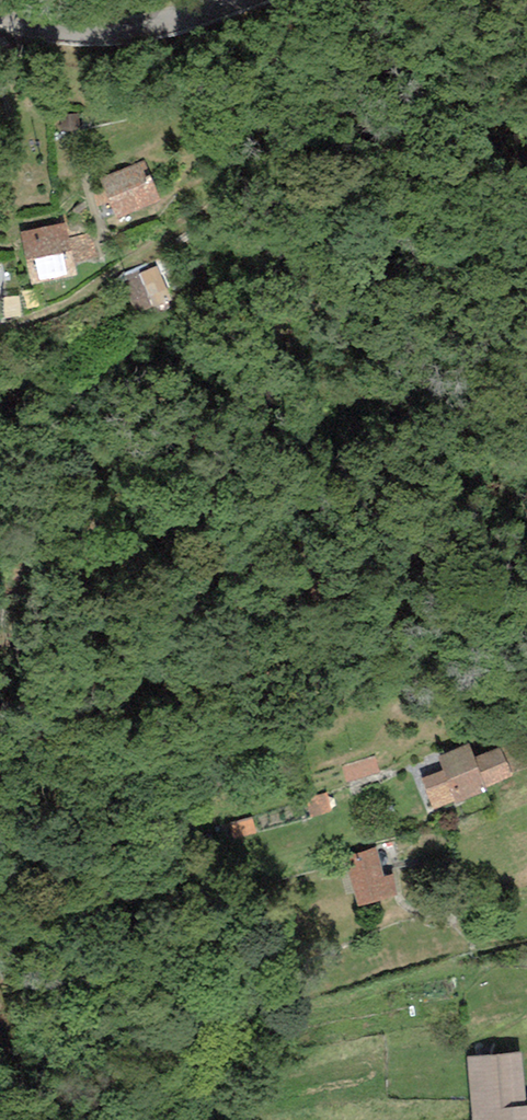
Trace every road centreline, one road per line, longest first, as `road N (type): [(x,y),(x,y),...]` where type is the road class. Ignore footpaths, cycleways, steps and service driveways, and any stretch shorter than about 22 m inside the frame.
road 1 (residential): [(16,19),(39,48),(229,86),(271,99),(283,117),(283,144),(255,178),(59,307)]
road 2 (tertiary): [(16,19),(115,29),(233,0)]

